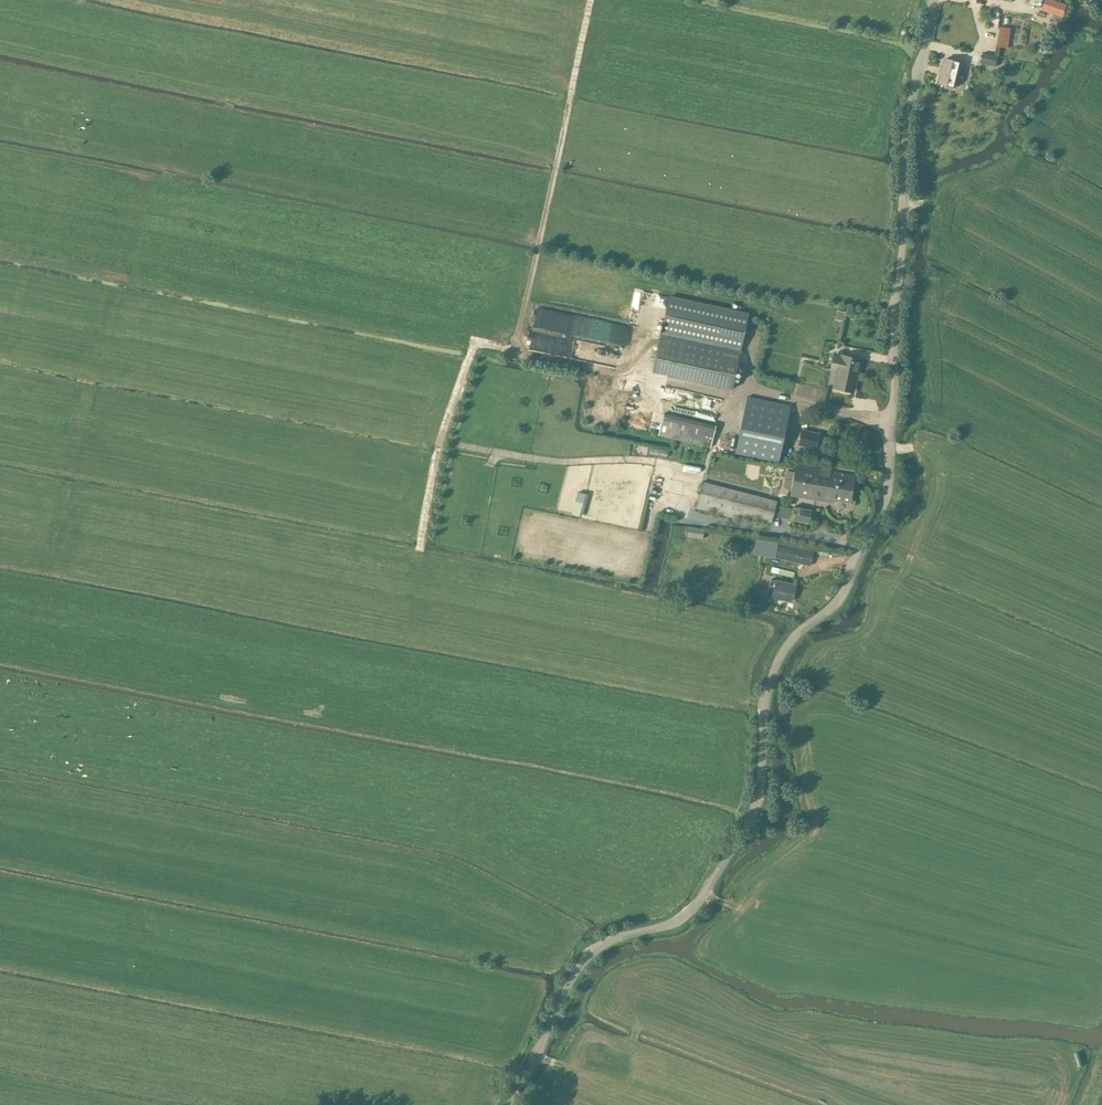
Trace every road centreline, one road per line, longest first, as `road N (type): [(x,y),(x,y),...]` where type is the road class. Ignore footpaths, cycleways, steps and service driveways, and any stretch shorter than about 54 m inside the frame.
road 1 (unclassified): [(510,1104),(589,955),(604,943),(680,920),(731,851),(754,812),(768,687),(781,653),(846,586),(888,492),(909,116),(935,0)]

